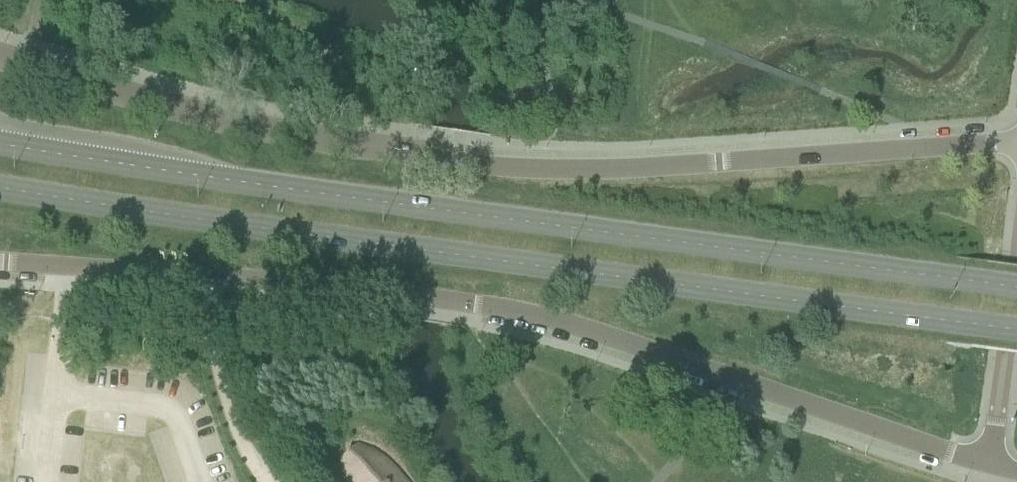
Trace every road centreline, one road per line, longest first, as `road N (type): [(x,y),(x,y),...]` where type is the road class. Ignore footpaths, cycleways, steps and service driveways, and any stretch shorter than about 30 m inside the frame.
road 1 (unclassified): [(1016,142),(554,171),(257,128),(0,54)]
road 2 (primary): [(0,188),(1016,331)]
road 3 (primary): [(1016,288),(0,146)]
road 4 (unclassified): [(0,267),(205,277),(503,309),(991,466)]
road 5 (unclassified): [(991,466),(1016,270)]

